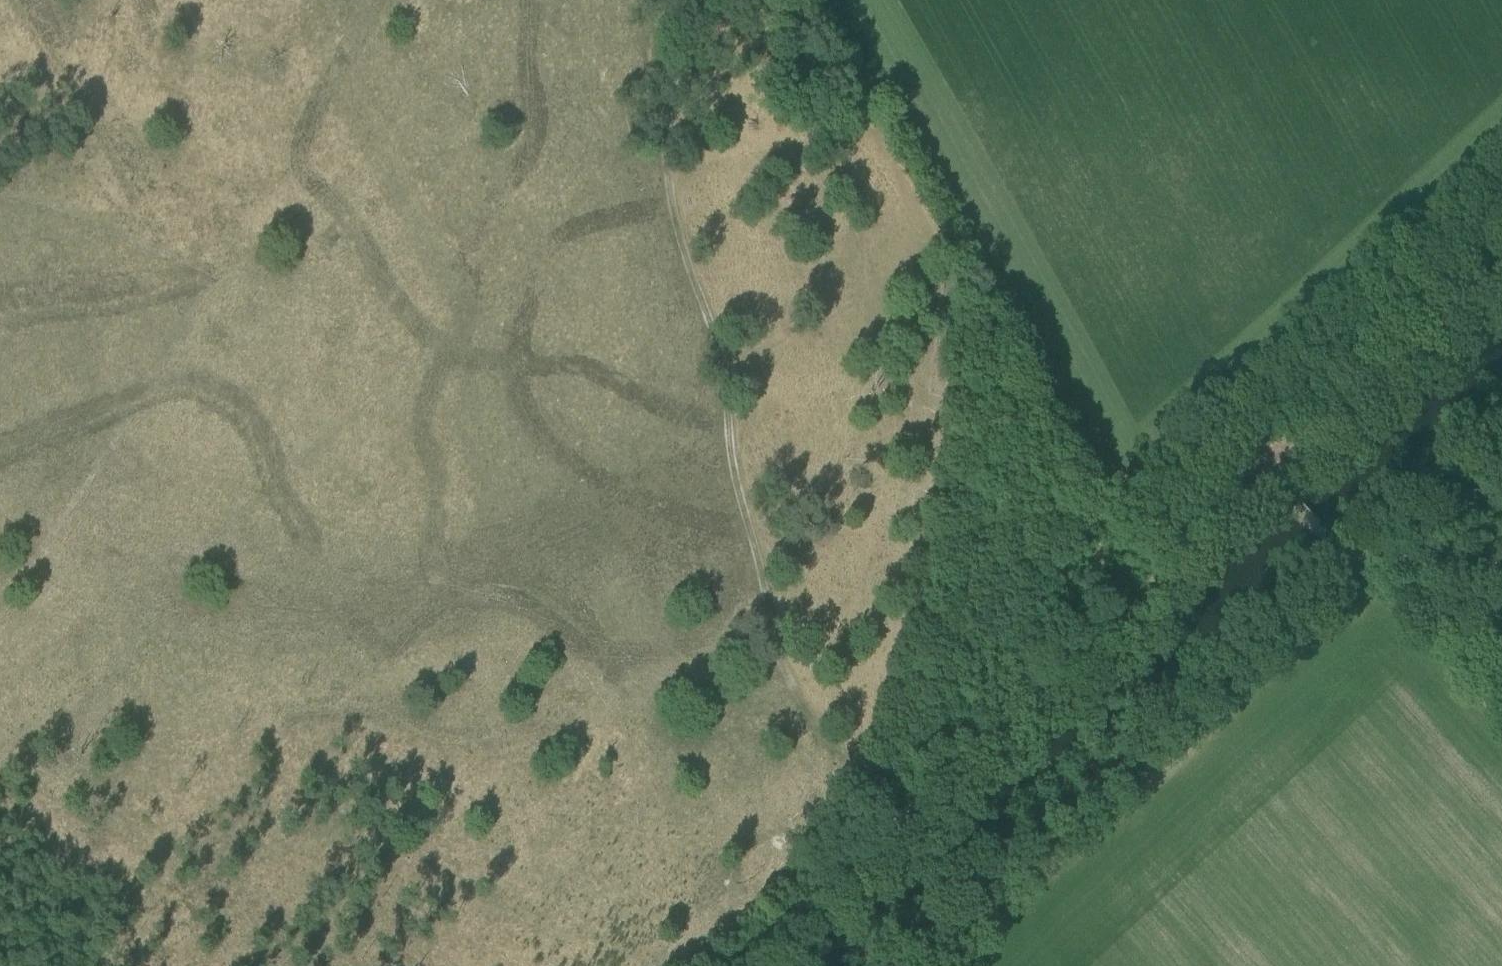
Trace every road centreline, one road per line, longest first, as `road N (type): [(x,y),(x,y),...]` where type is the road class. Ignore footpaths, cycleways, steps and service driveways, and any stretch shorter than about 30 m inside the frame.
road 1 (track): [(737,965),(1291,462)]
road 2 (unclassified): [(1291,462),(1501,269)]
road 3 (track): [(1501,464),(1429,531),(1341,553)]

